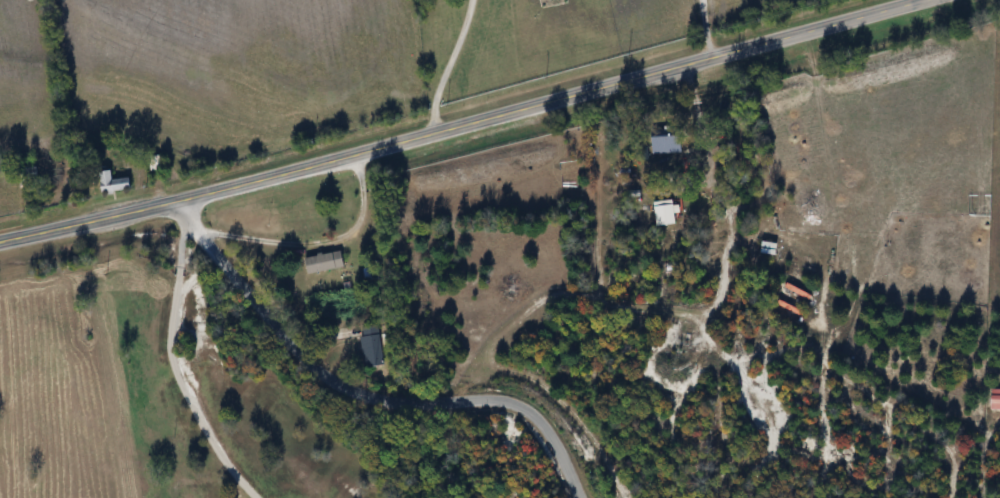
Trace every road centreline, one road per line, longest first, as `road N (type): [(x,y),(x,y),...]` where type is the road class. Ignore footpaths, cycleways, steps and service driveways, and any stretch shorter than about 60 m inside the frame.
road 1 (secondary): [(0,242),(918,0)]
road 2 (residential): [(577,497),(541,424),(523,407),(376,399),(336,386),(302,361),(182,198)]

